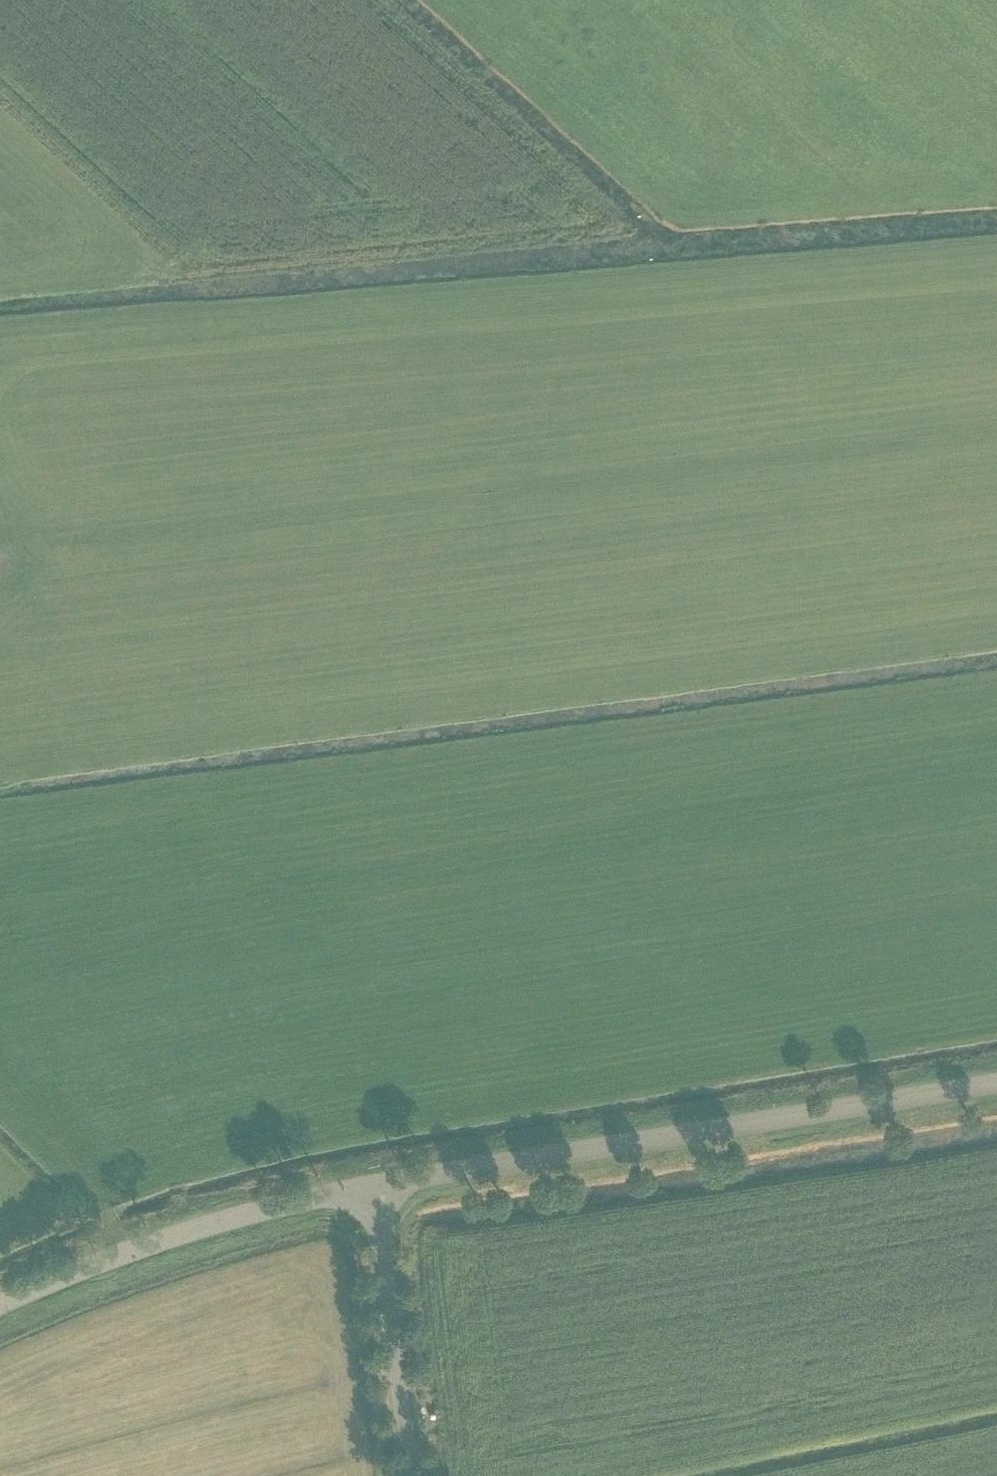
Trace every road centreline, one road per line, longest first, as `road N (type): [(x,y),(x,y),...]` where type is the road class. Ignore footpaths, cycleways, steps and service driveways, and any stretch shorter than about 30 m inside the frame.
road 1 (tertiary): [(376,1184),(996,1082)]
road 2 (tertiary): [(0,1303),(174,1236),(376,1184)]
road 3 (tertiary): [(376,1184),(414,1475)]

